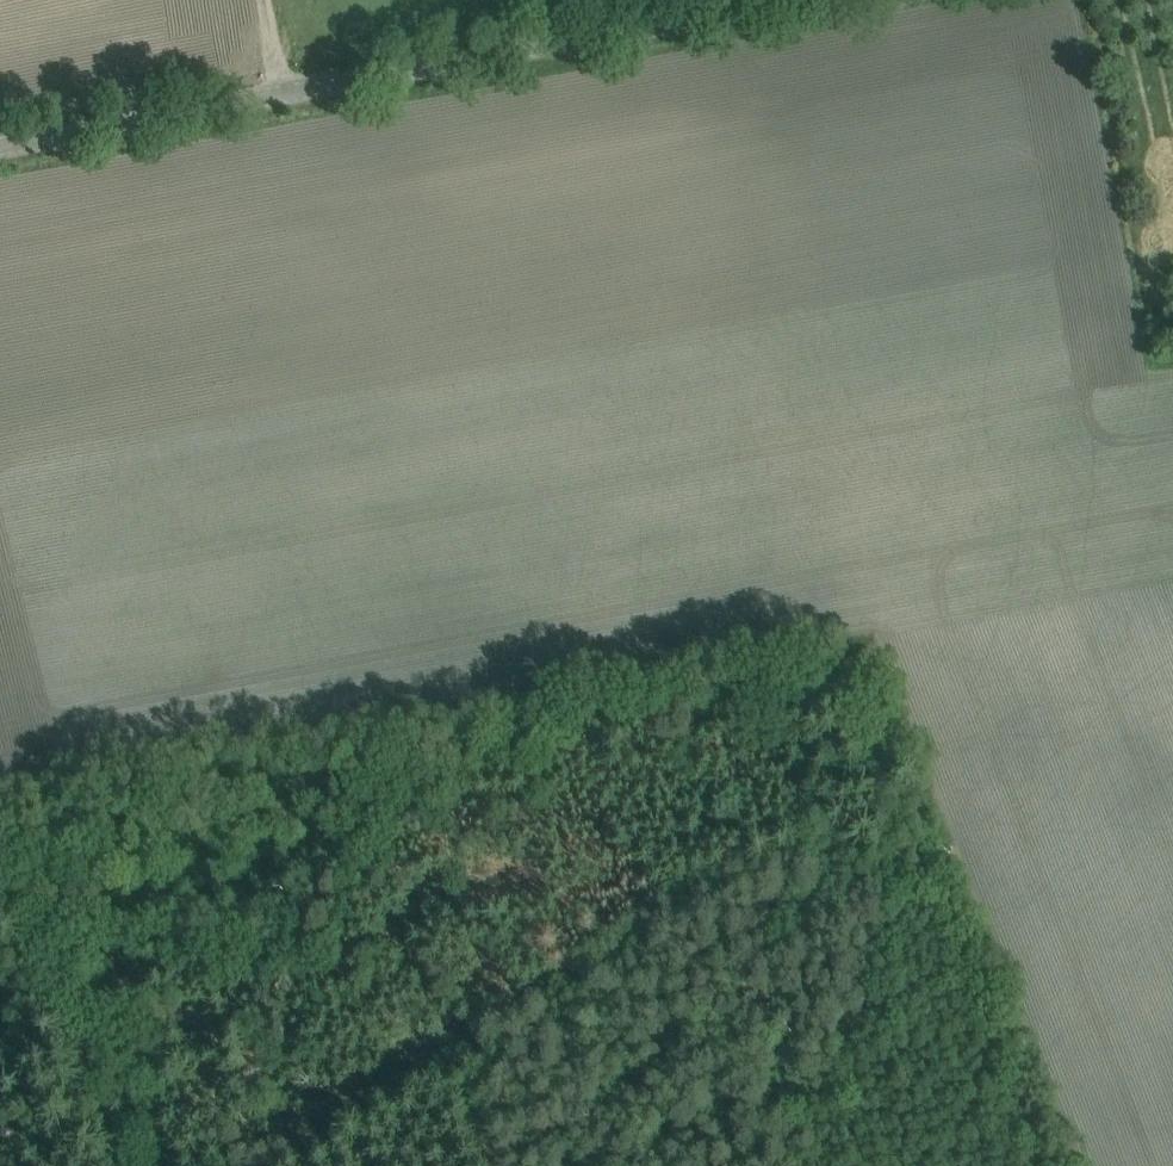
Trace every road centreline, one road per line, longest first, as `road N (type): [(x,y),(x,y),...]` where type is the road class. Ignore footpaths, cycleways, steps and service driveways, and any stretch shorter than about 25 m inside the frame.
road 1 (tertiary): [(0,145),(788,0)]

